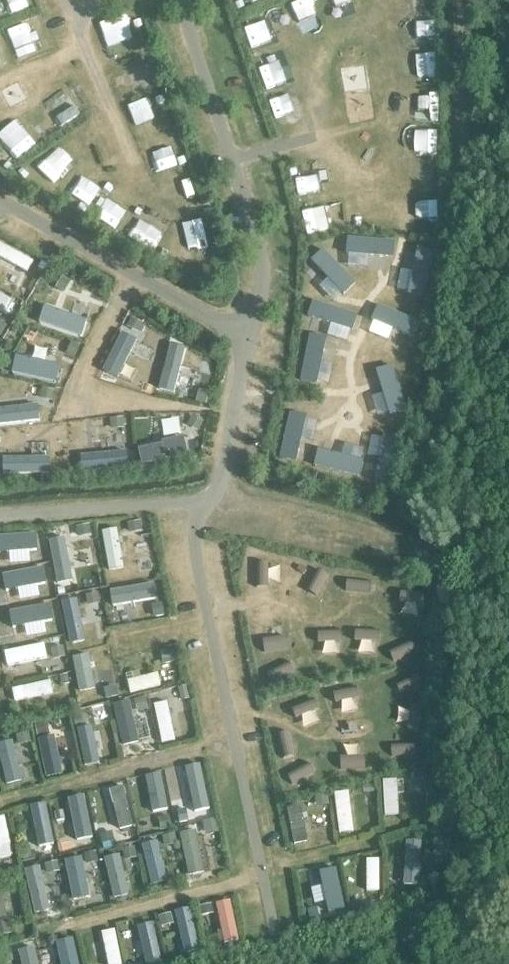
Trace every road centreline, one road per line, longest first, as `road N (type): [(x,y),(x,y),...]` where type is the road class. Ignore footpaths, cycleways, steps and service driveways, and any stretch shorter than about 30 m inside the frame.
road 1 (track): [(234,742),(0,804)]
road 2 (track): [(135,276),(78,395),(181,408)]
road 3 (track): [(64,0),(134,165)]

